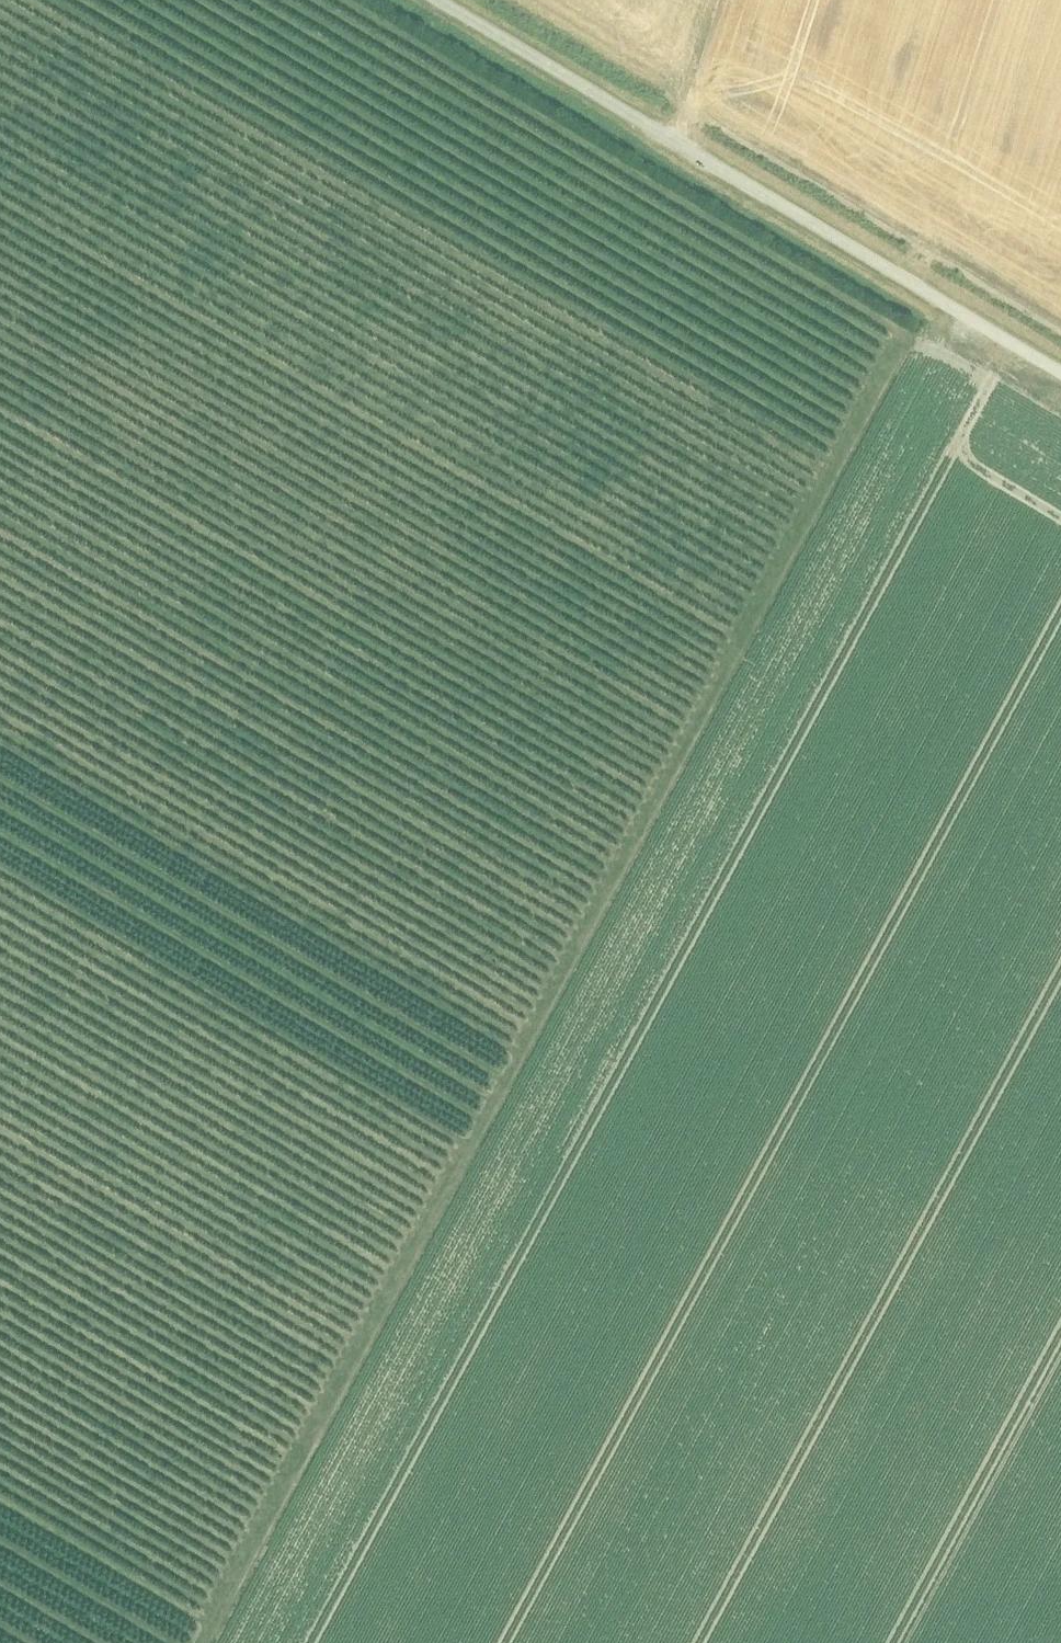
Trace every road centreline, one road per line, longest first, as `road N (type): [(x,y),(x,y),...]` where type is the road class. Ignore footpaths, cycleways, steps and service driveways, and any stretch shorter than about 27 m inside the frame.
road 1 (unclassified): [(1060,372),(438,0)]

